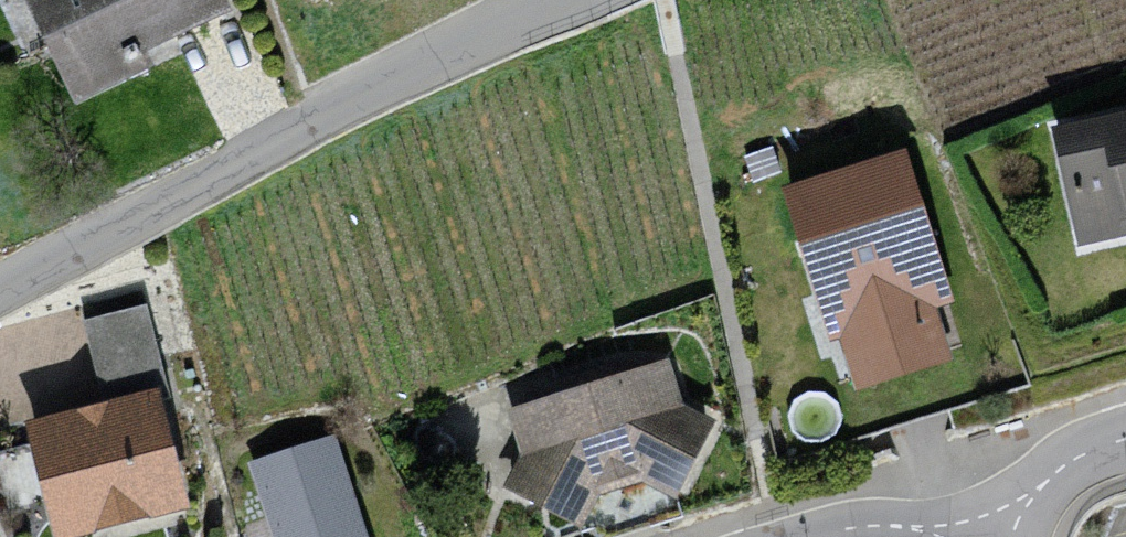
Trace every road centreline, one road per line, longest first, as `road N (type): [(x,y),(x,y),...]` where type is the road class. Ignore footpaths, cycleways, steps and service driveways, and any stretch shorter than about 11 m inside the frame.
road 1 (residential): [(0,288),(388,81),(565,0)]
road 2 (residential): [(986,518),(814,536)]
road 3 (residential): [(1125,438),(1072,460),(986,518)]

